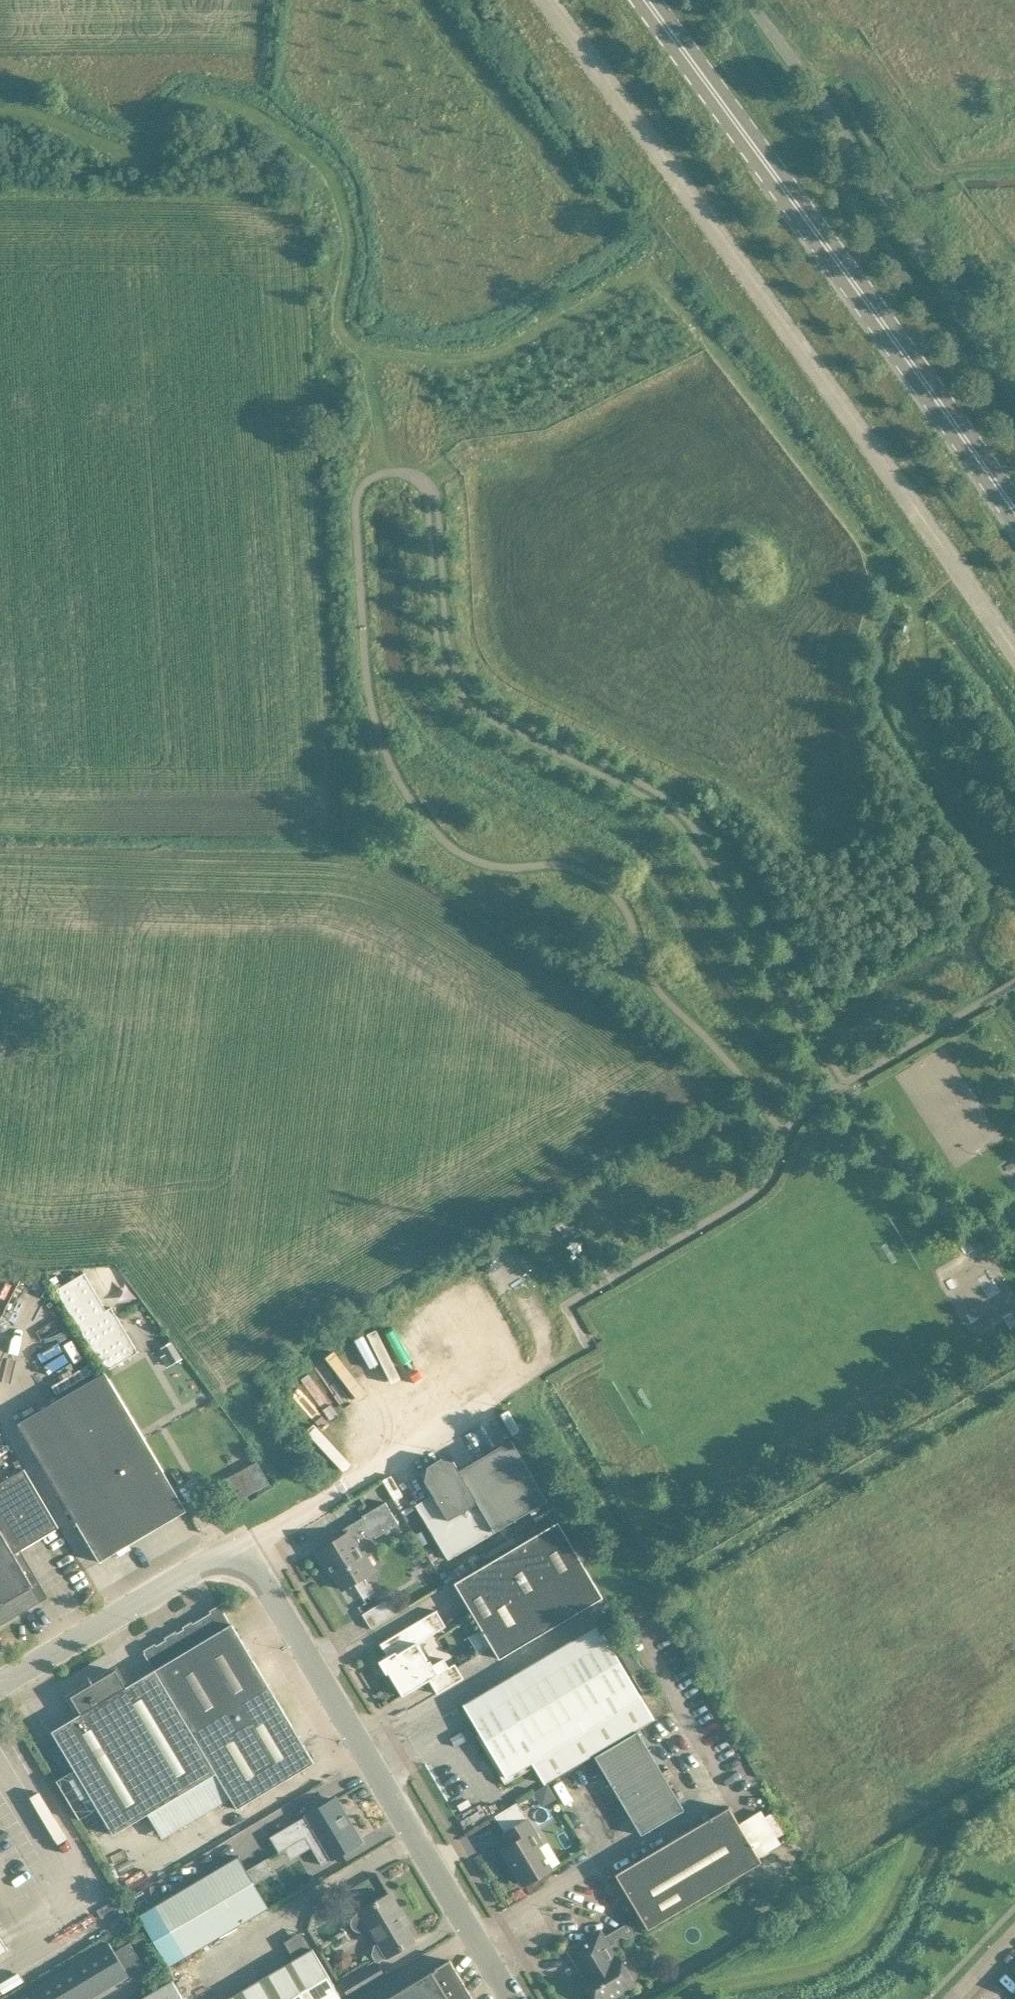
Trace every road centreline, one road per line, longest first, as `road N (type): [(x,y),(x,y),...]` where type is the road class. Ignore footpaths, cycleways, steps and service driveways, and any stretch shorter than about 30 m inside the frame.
road 1 (primary): [(1014,508),(648,0)]
road 2 (unclassified): [(511,1998),(253,1567),(233,1554)]
road 3 (unclassified): [(1014,368),(756,0)]
road 4 (residential): [(233,1554),(488,1403)]
road 5 (unclassified): [(233,1554),(206,1561),(0,1684)]

